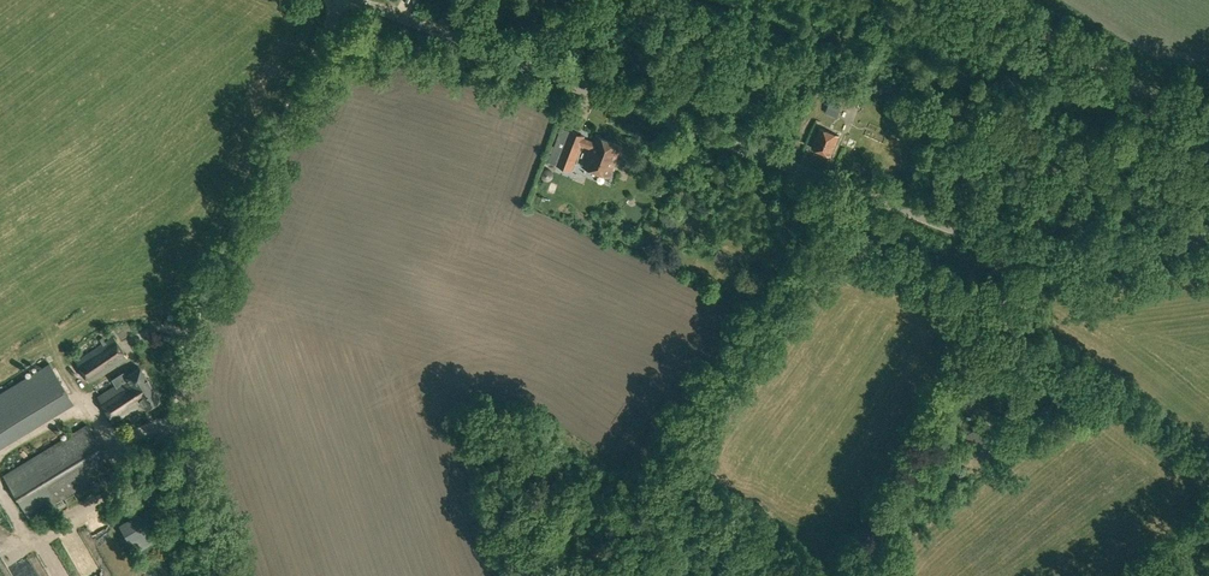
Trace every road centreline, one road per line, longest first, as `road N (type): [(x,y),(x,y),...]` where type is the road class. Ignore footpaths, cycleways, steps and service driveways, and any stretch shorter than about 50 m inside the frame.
road 1 (unclassified): [(1208,237),(1060,258),(1018,251),(355,0)]
road 2 (unclassified): [(229,575),(184,433),(183,365),(204,293),(340,0)]

